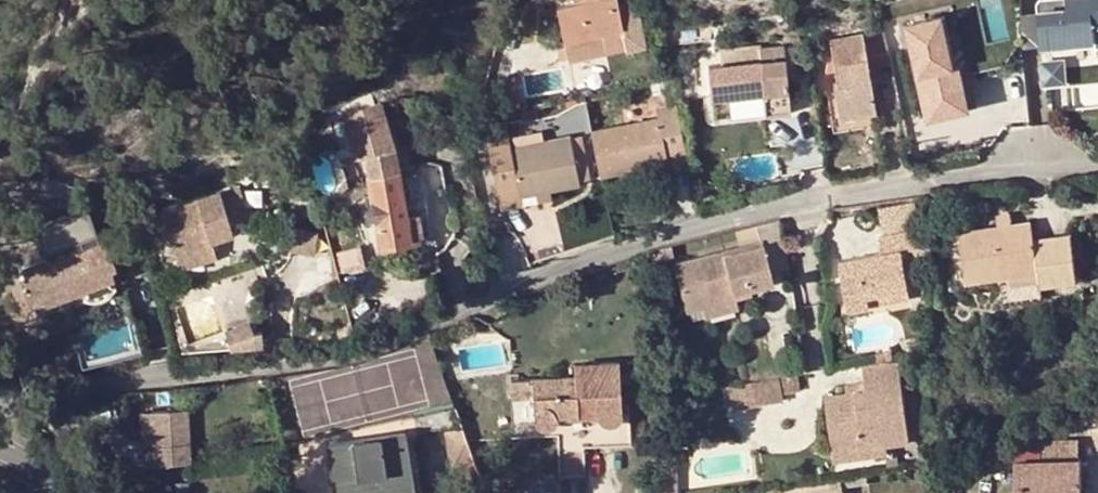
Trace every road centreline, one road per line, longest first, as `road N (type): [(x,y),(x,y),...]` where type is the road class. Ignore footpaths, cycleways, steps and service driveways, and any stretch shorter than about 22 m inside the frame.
road 1 (residential): [(0,424),(351,359),(814,194),(1097,165)]

